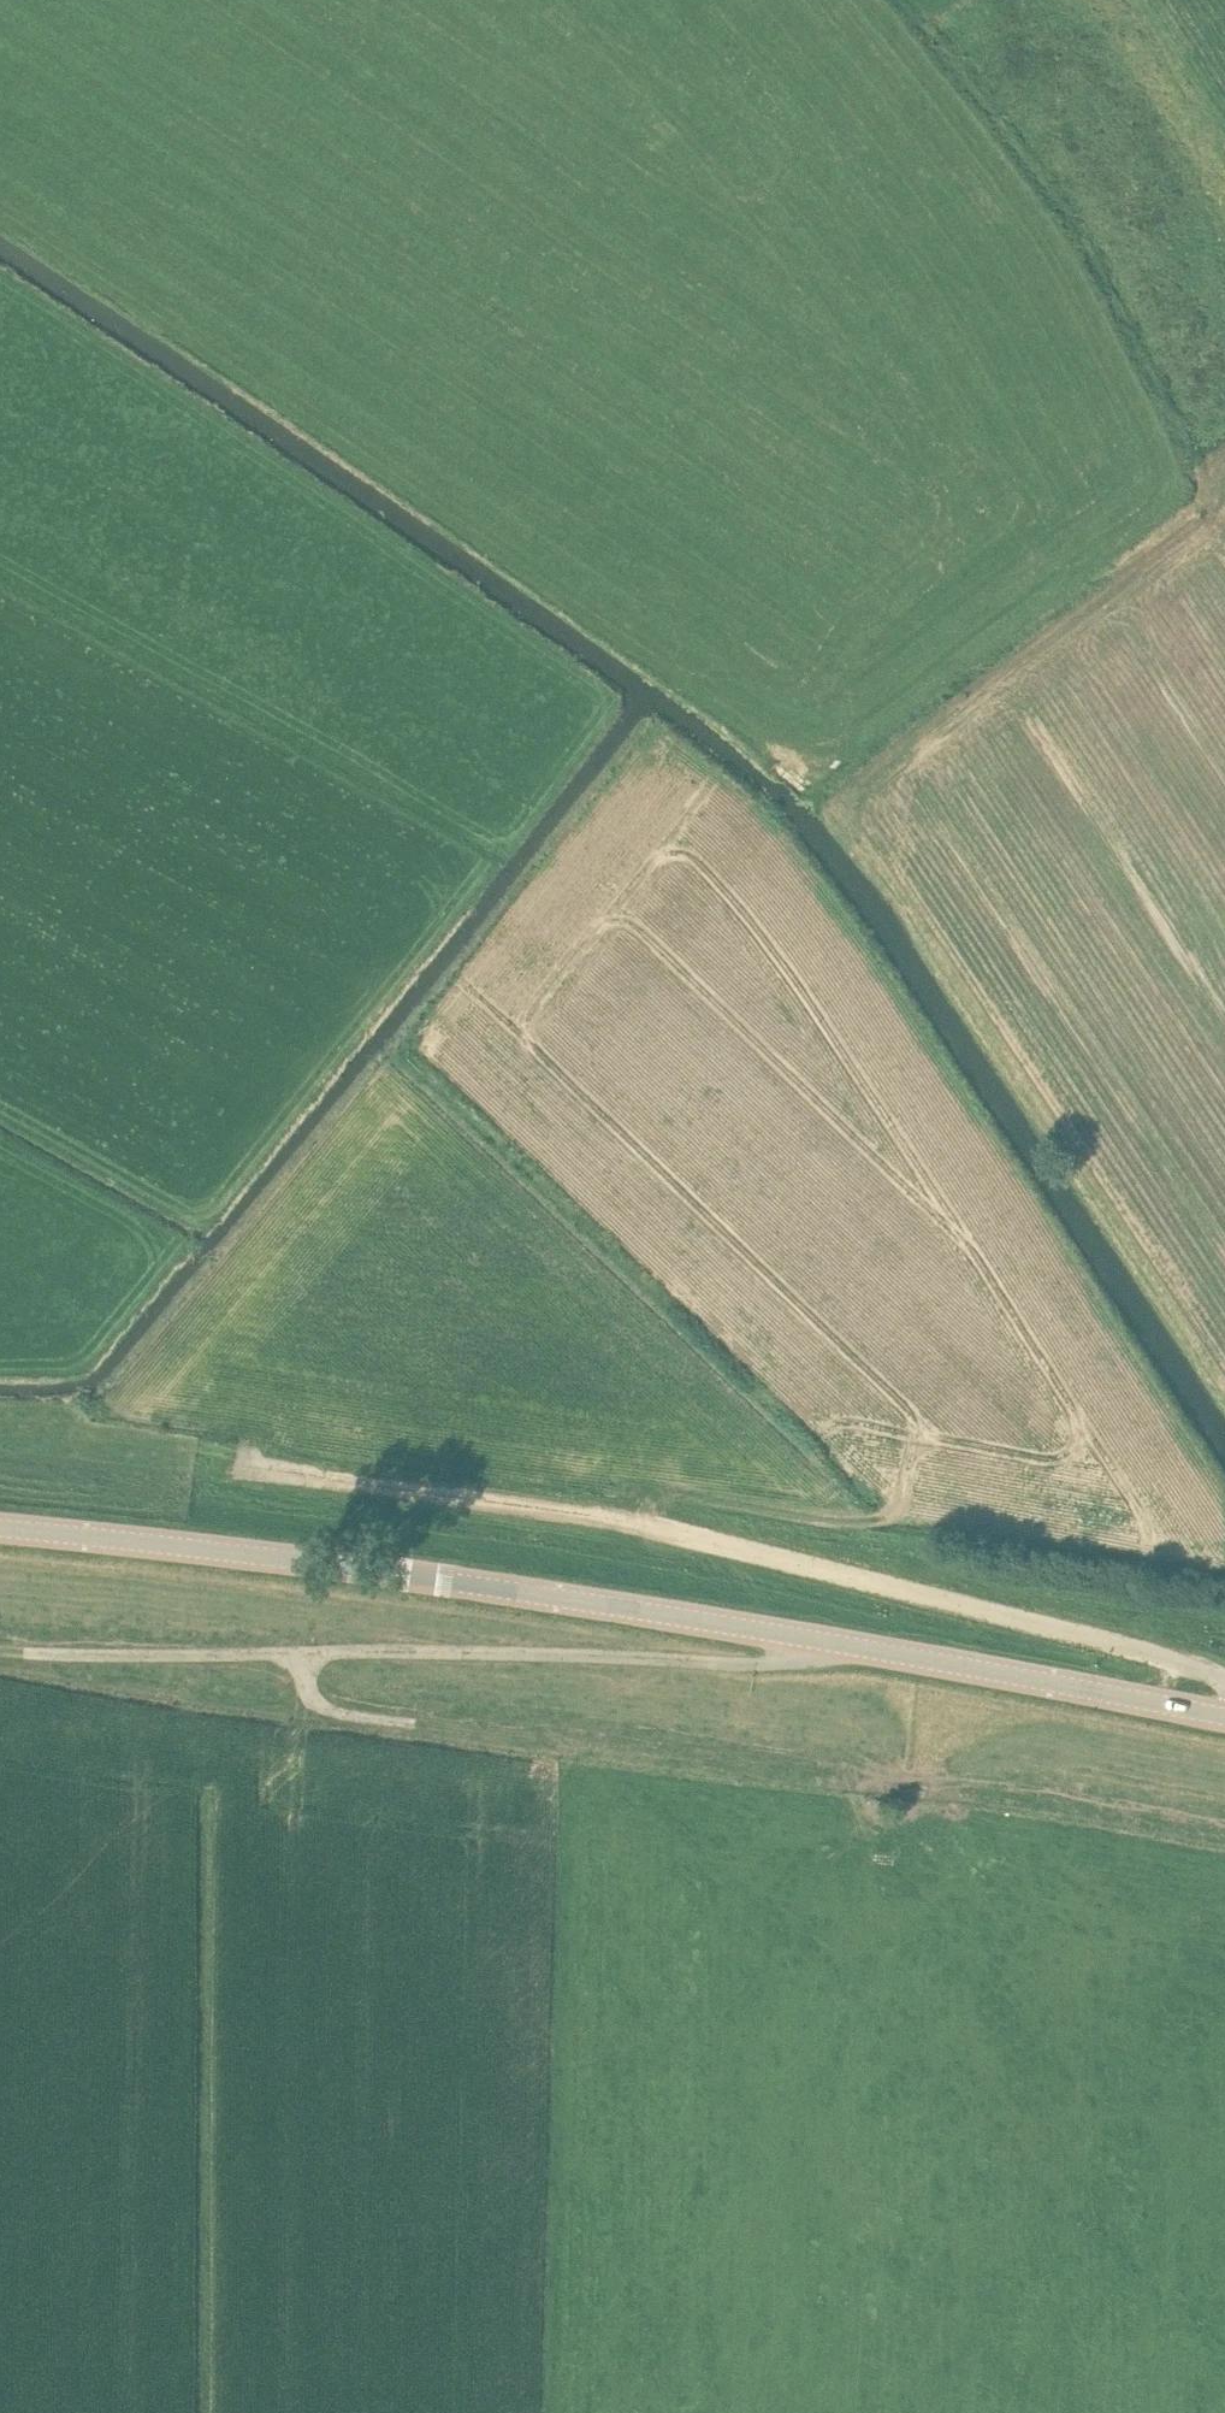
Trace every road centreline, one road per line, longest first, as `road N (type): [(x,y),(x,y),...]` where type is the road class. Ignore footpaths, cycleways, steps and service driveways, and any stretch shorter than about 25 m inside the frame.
road 1 (secondary): [(1224,1713),(423,1577),(0,1530)]

